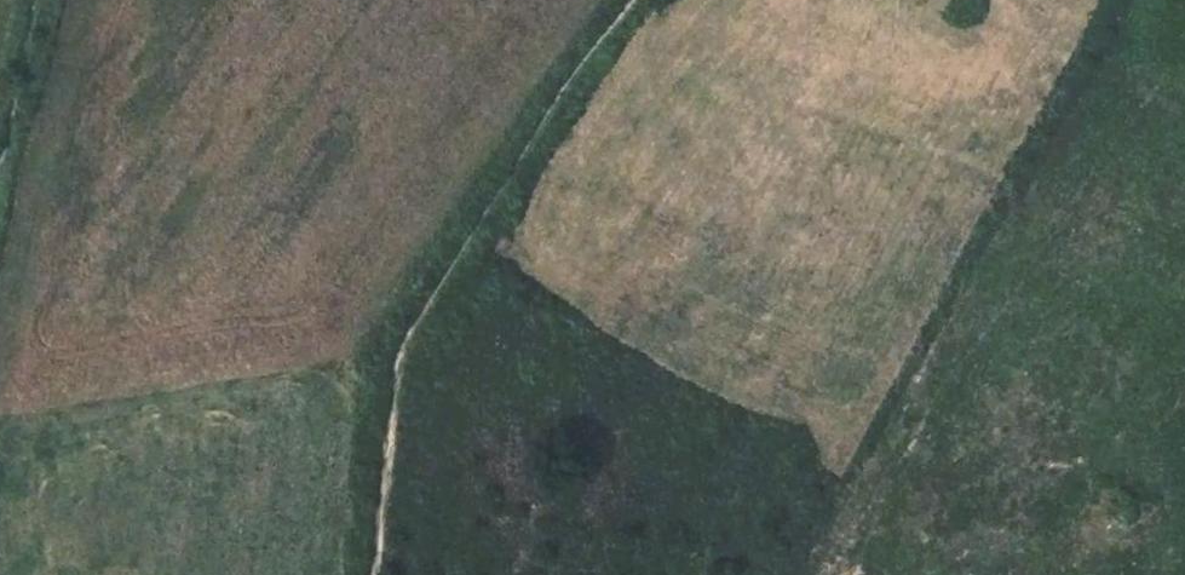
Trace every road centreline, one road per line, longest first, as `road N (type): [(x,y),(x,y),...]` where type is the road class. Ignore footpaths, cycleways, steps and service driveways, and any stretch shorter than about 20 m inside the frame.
road 1 (track): [(372,574),(406,383),(430,316),(550,115),(639,0)]

